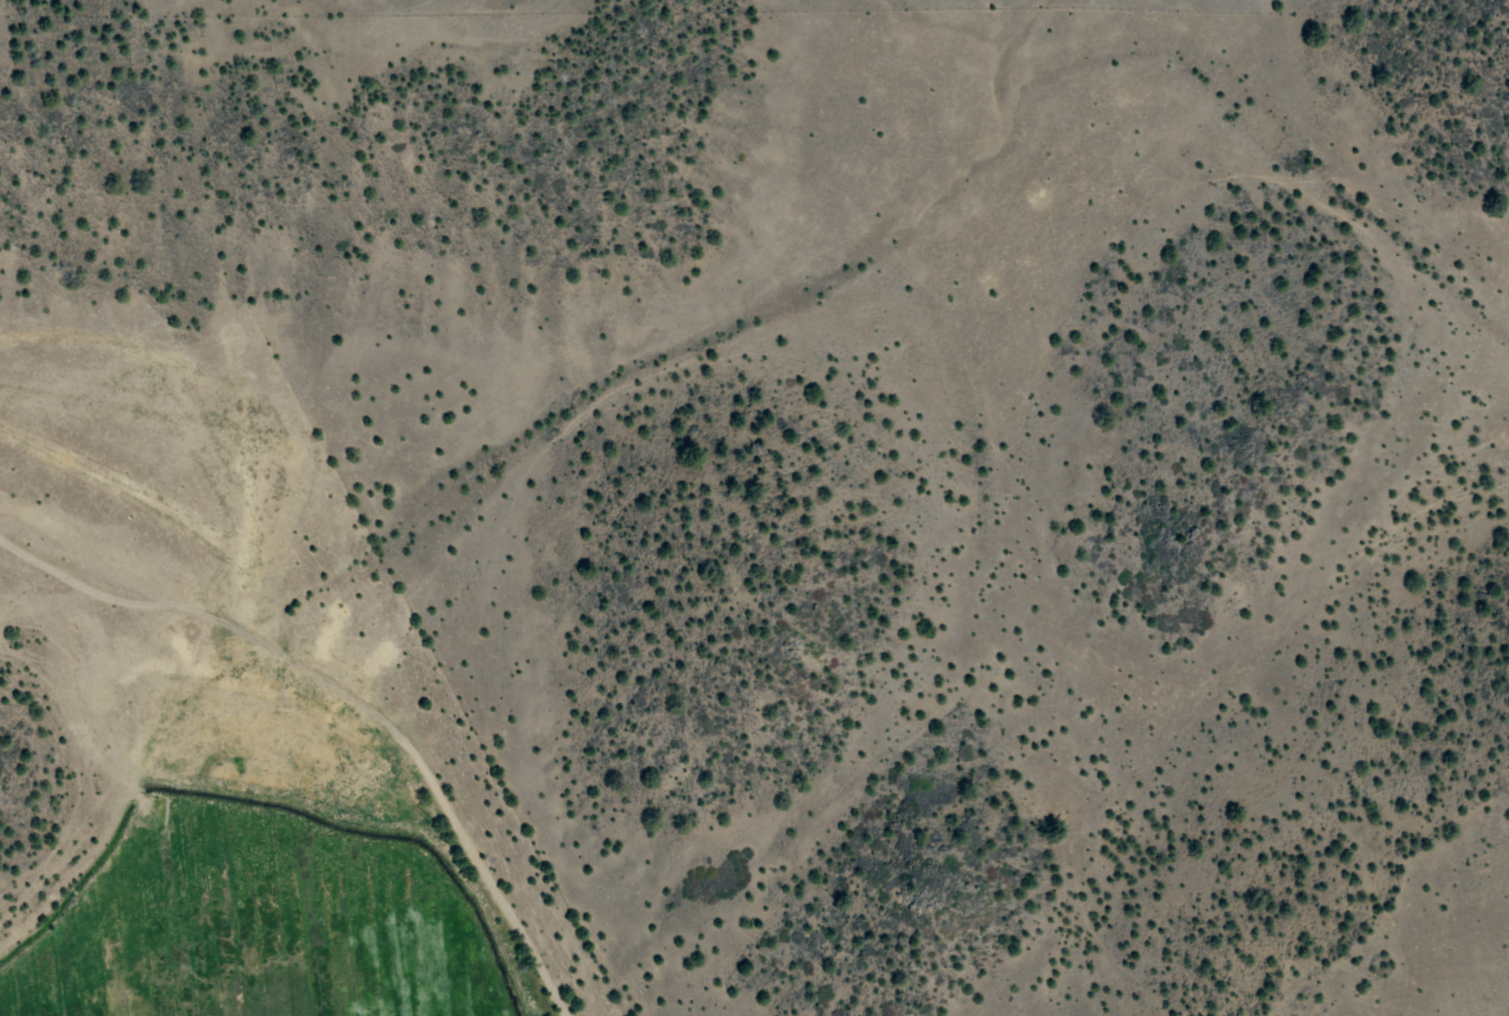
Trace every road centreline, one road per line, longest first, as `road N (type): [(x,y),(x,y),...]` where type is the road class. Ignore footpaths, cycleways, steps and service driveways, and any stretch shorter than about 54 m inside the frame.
road 1 (residential): [(566,1015),(395,724),(231,616),(113,594),(0,539)]

